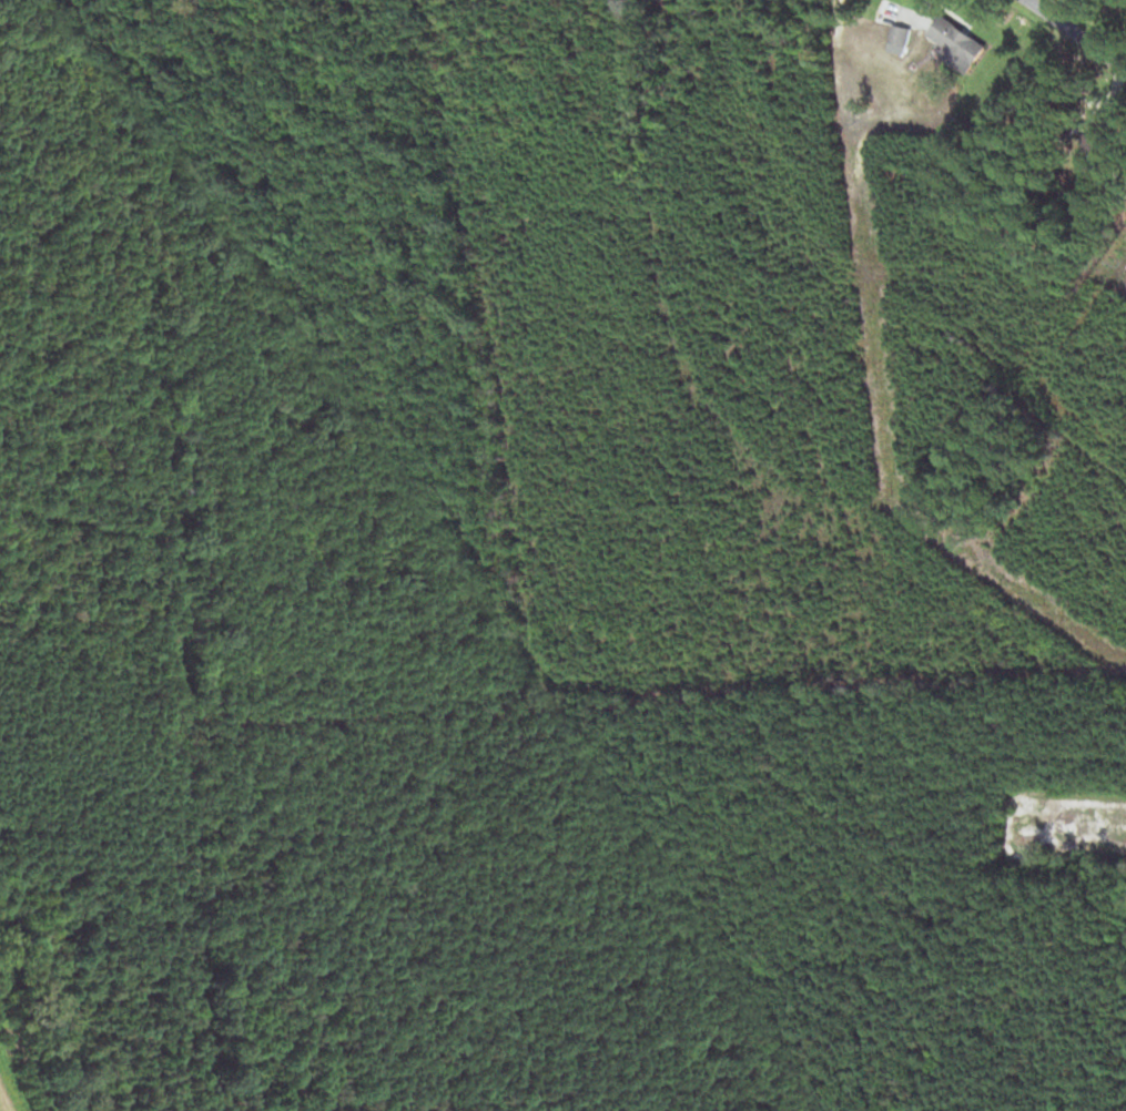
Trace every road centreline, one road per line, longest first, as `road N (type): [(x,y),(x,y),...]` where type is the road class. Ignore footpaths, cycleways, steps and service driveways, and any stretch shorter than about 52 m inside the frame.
road 1 (track): [(874,103),(904,465),(915,495),(1125,646)]

